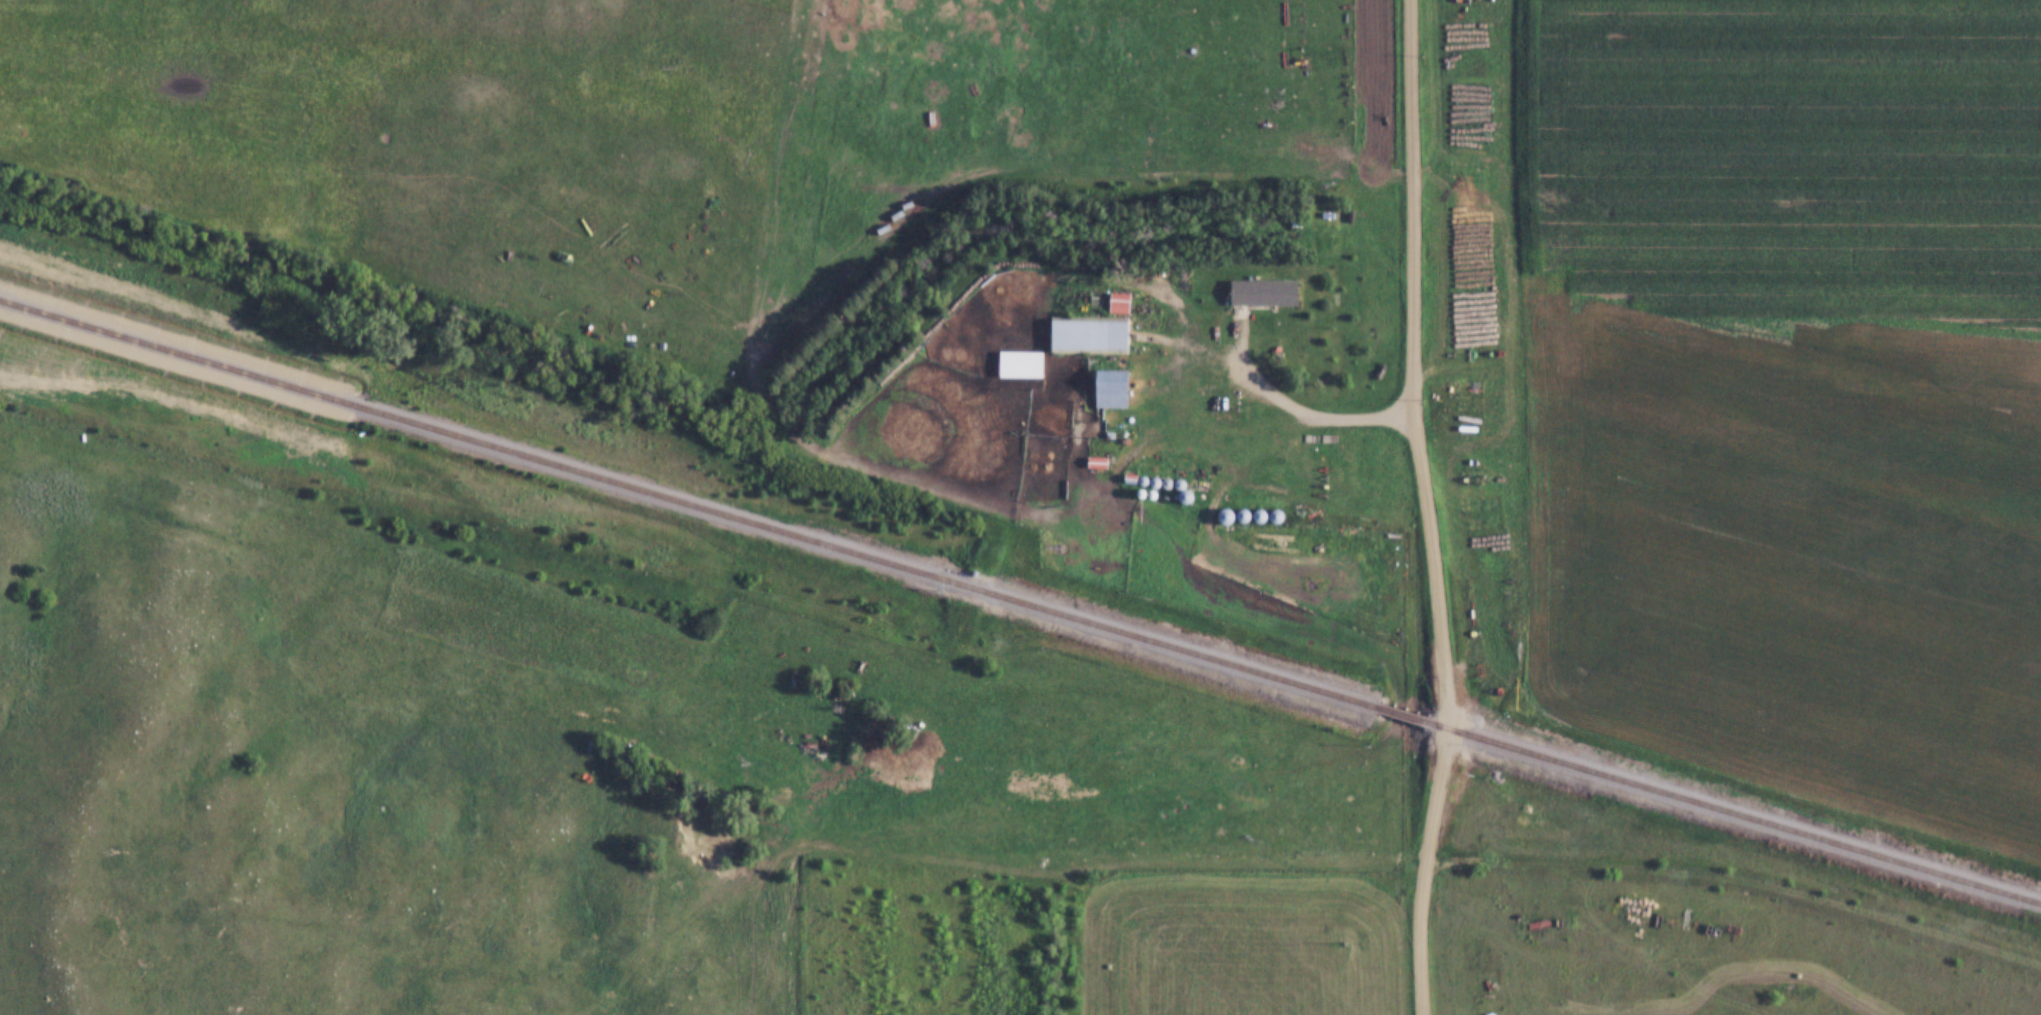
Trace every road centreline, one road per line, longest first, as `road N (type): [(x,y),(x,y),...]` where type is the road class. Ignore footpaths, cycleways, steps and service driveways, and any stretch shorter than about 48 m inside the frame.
road 1 (residential): [(1423,1014),(1422,886),(1447,683),(1411,406),(1411,0)]
road 2 (track): [(1425,861),(1749,873),(2040,962)]

